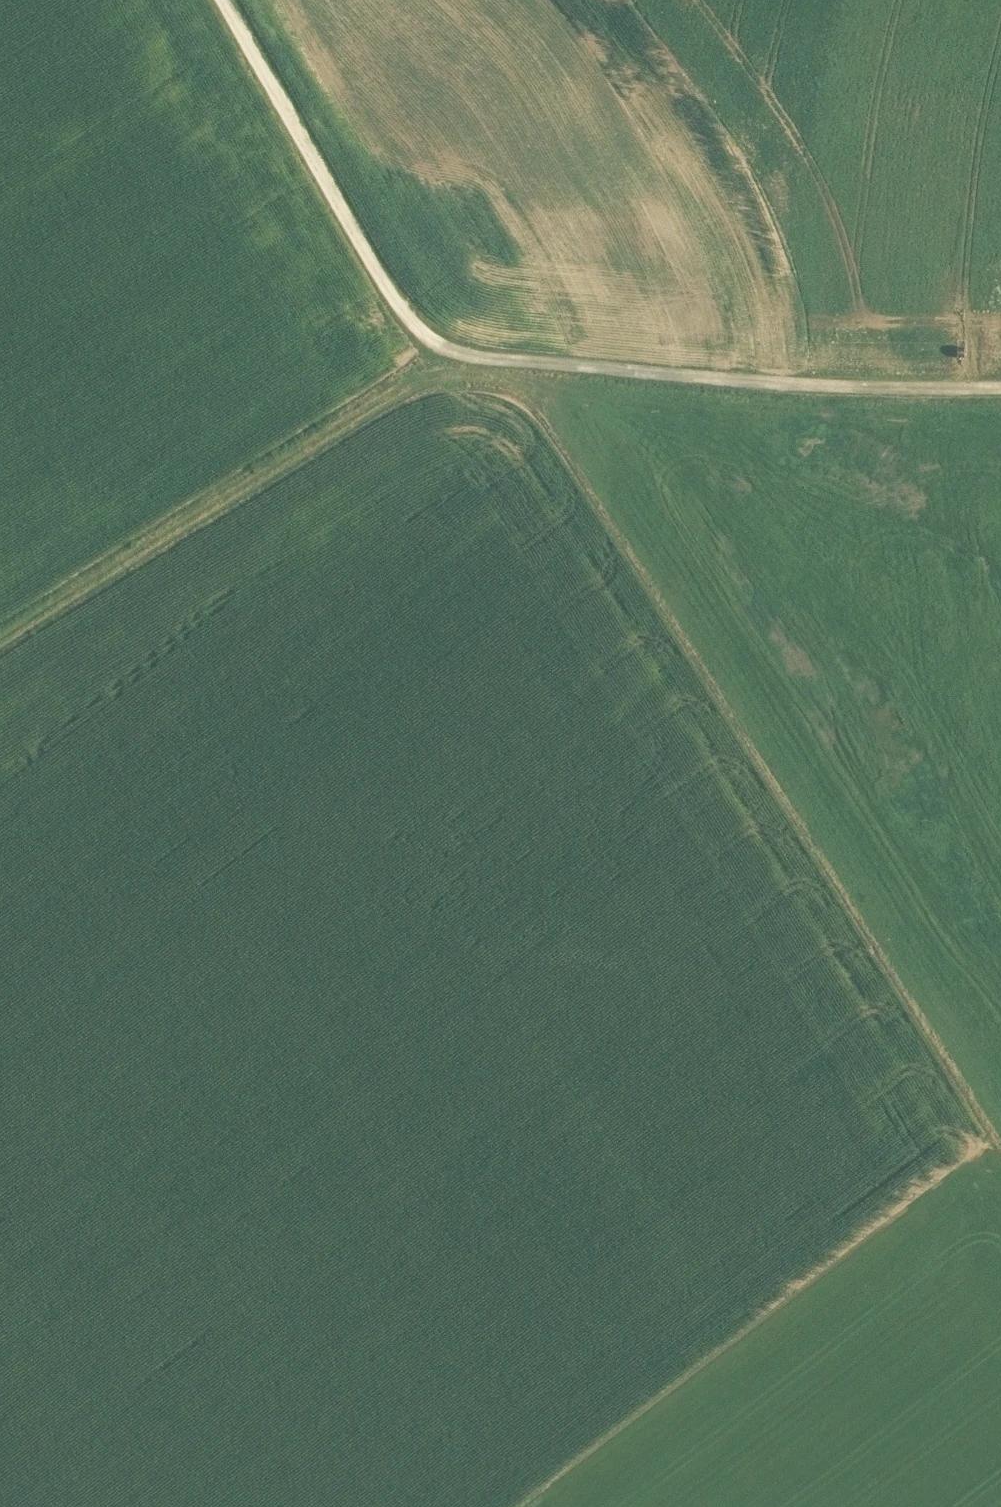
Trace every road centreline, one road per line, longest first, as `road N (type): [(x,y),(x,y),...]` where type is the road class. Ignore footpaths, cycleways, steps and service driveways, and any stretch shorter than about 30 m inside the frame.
road 1 (track): [(1000,387),(862,388),(430,357),(224,0)]
road 2 (track): [(0,649),(402,400),(430,357)]

